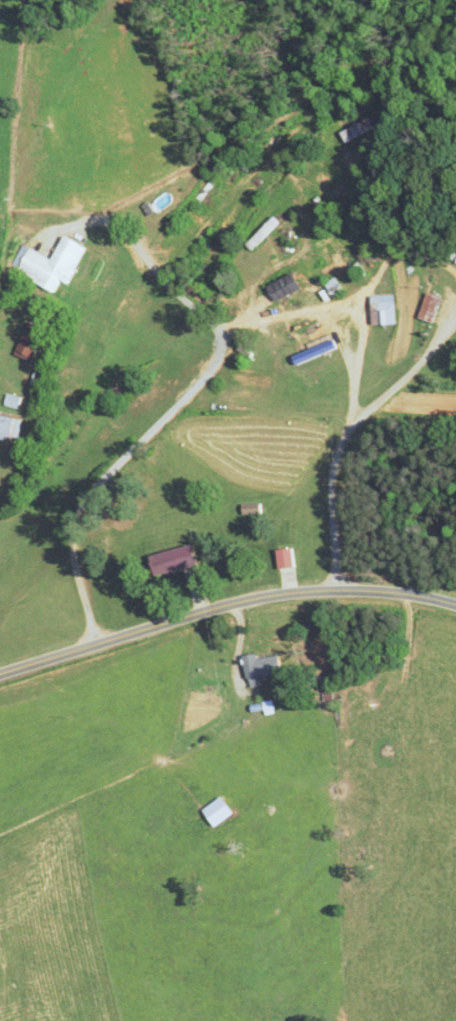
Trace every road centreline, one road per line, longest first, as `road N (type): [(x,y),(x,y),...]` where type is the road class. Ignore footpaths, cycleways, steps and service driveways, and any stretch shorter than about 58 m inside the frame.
road 1 (residential): [(455,605),(375,591),(274,595),(0,680)]
road 2 (residential): [(337,590),(331,486),(343,436),(418,364),(455,311)]

